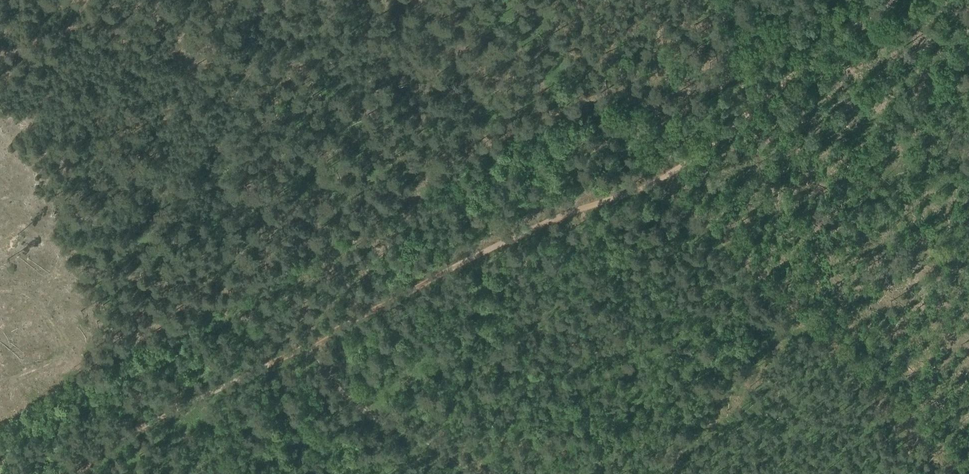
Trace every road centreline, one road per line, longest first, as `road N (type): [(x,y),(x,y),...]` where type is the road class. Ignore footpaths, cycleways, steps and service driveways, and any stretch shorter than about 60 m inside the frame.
road 1 (track): [(77,473),(132,432),(559,216),(703,154),(791,92),(890,0)]
road 2 (track): [(309,346),(347,399),(470,473)]

